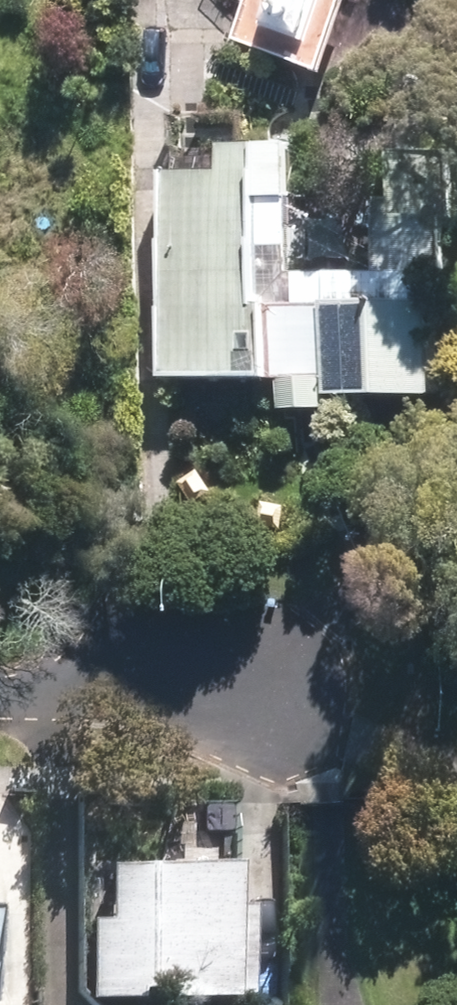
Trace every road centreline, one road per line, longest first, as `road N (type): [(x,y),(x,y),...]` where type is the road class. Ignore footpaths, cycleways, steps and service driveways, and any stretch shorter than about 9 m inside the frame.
road 1 (motorway): [(212,0),(407,826),(456,1002)]
road 2 (motorway): [(234,1004),(0,38)]
road 3 (residential): [(319,687),(0,680)]

